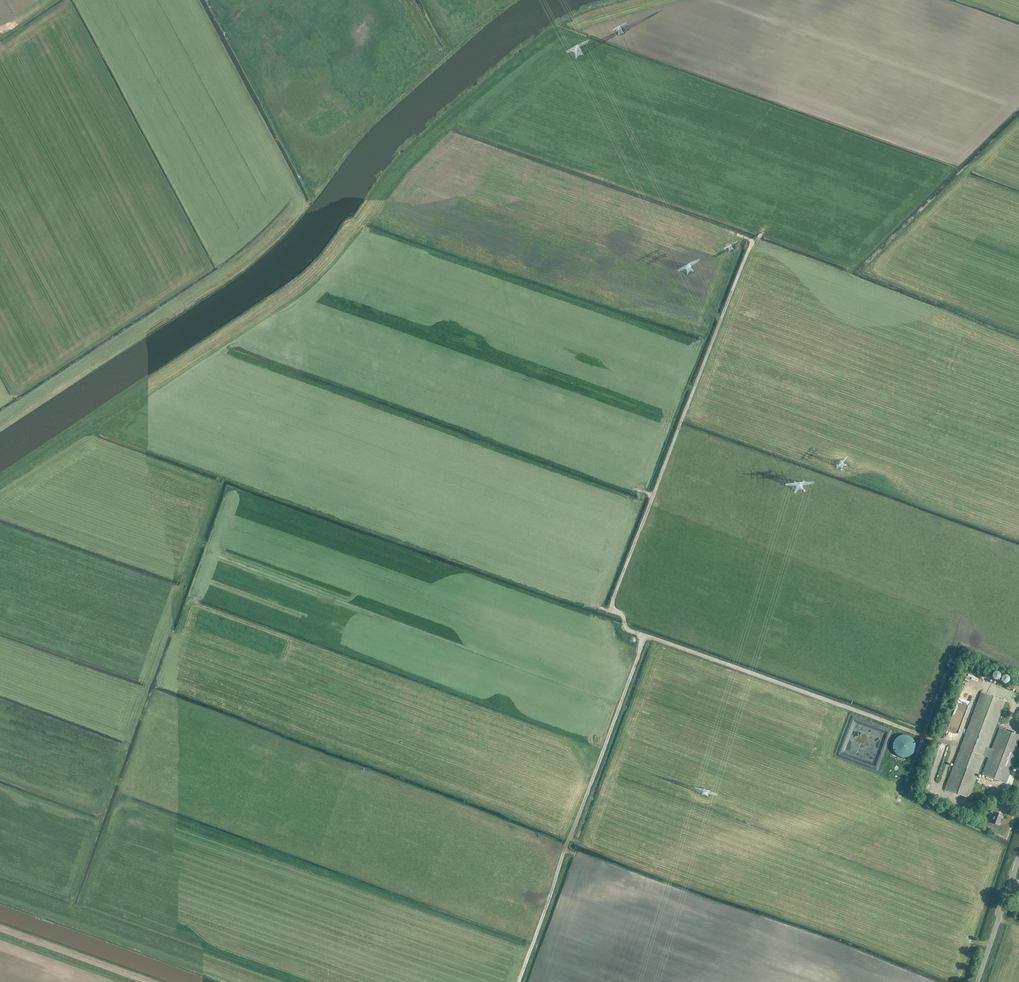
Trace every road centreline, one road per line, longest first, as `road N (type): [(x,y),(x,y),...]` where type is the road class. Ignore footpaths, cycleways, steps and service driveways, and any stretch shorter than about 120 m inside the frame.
road 1 (track): [(143,981),(0,931)]
road 2 (unclassified): [(978,981),(1018,860)]

